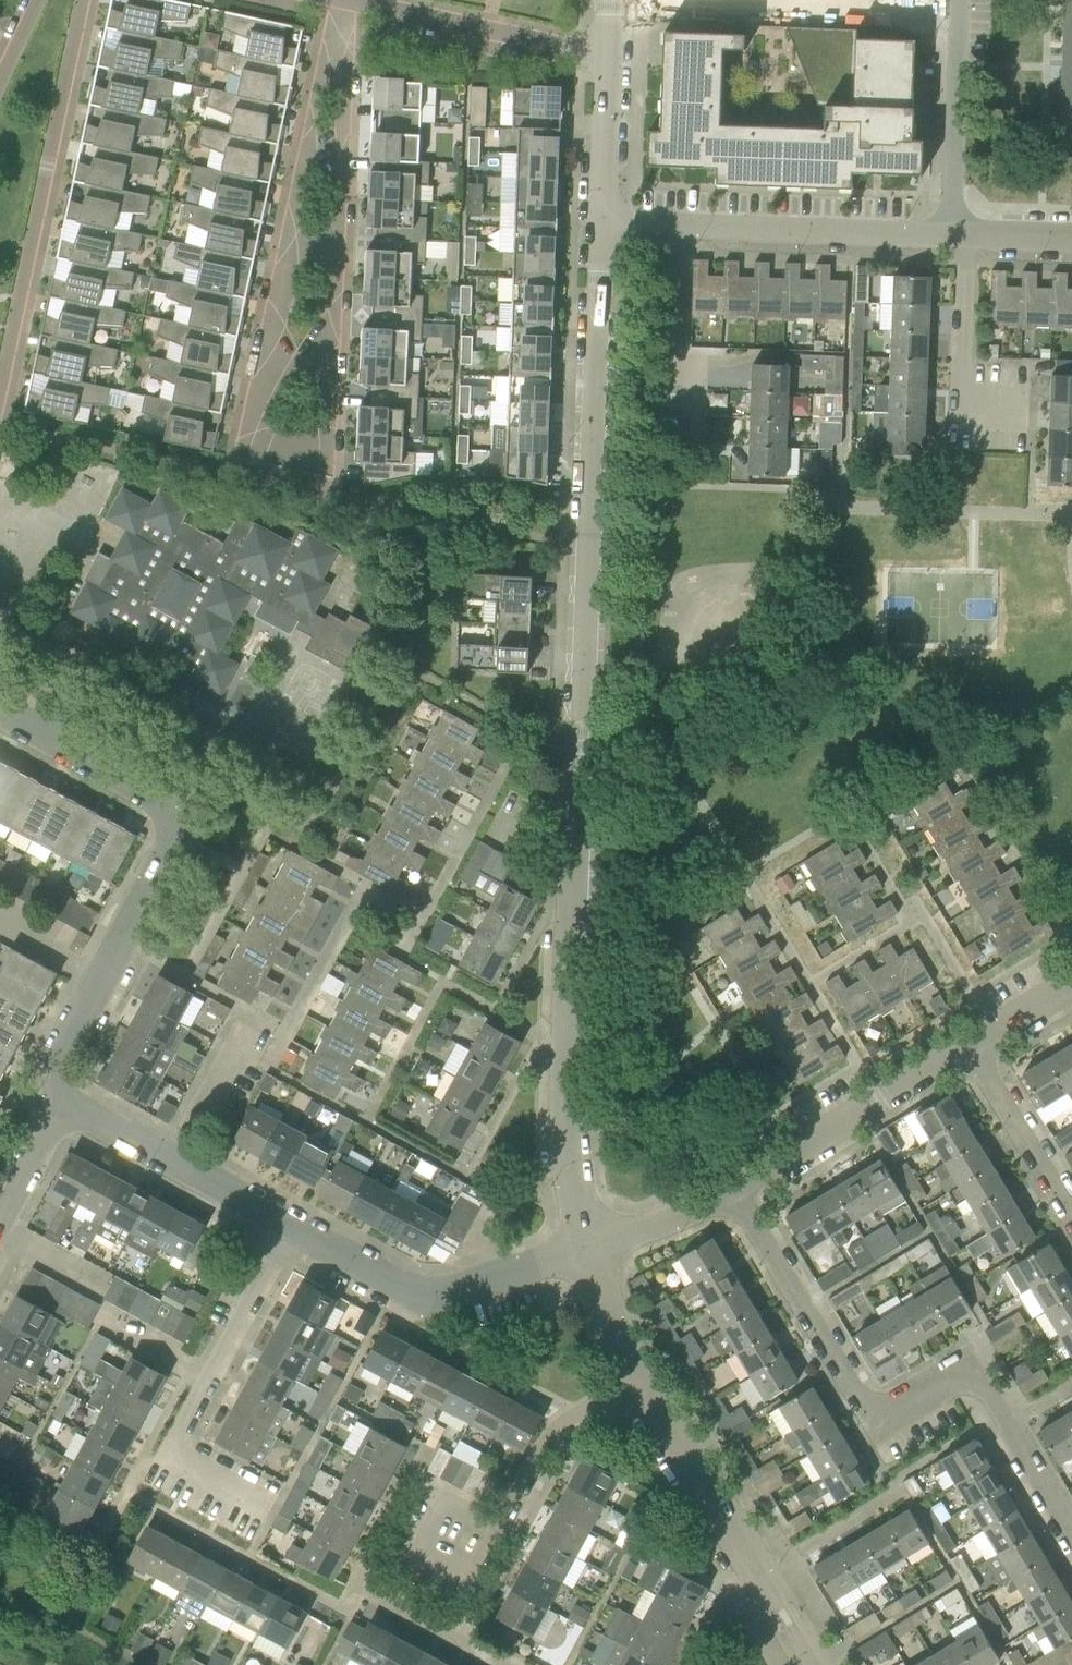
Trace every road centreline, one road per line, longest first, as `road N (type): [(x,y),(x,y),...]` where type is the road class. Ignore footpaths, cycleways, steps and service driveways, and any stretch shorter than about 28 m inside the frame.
road 1 (residential): [(589,1248),(572,1182),(569,1107),(603,219)]
road 2 (residential): [(332,0),(237,447),(332,466),(354,3)]
road 3 (residential): [(1071,1529),(973,1365),(874,1424),(732,1191)]
road 4 (residential): [(65,1104),(52,1070),(191,815),(0,712)]
road 5 (residential): [(812,1664),(618,1330),(589,1248)]
road 6 (residential): [(0,392),(89,0)]
road 7 (residential): [(950,230),(603,219)]
road 8 (residential): [(589,1248),(421,1297),(289,1226)]
road 9 (residential): [(974,1045),(732,1191)]
road 10 (residential): [(165,1460),(289,1226)]
road 11 (residential): [(354,3),(608,57)]
road 12 (residential): [(289,1226),(65,1104)]
road 13 (residential): [(958,0),(950,230)]
road 14 (residential): [(1071,1209),(974,1045)]
road 15 (residential): [(603,219),(608,57)]
road 16 (residential): [(732,1191),(589,1248)]
road 17 (residential): [(0,1224),(65,1104)]
road 18 (residential): [(1071,235),(950,230)]

